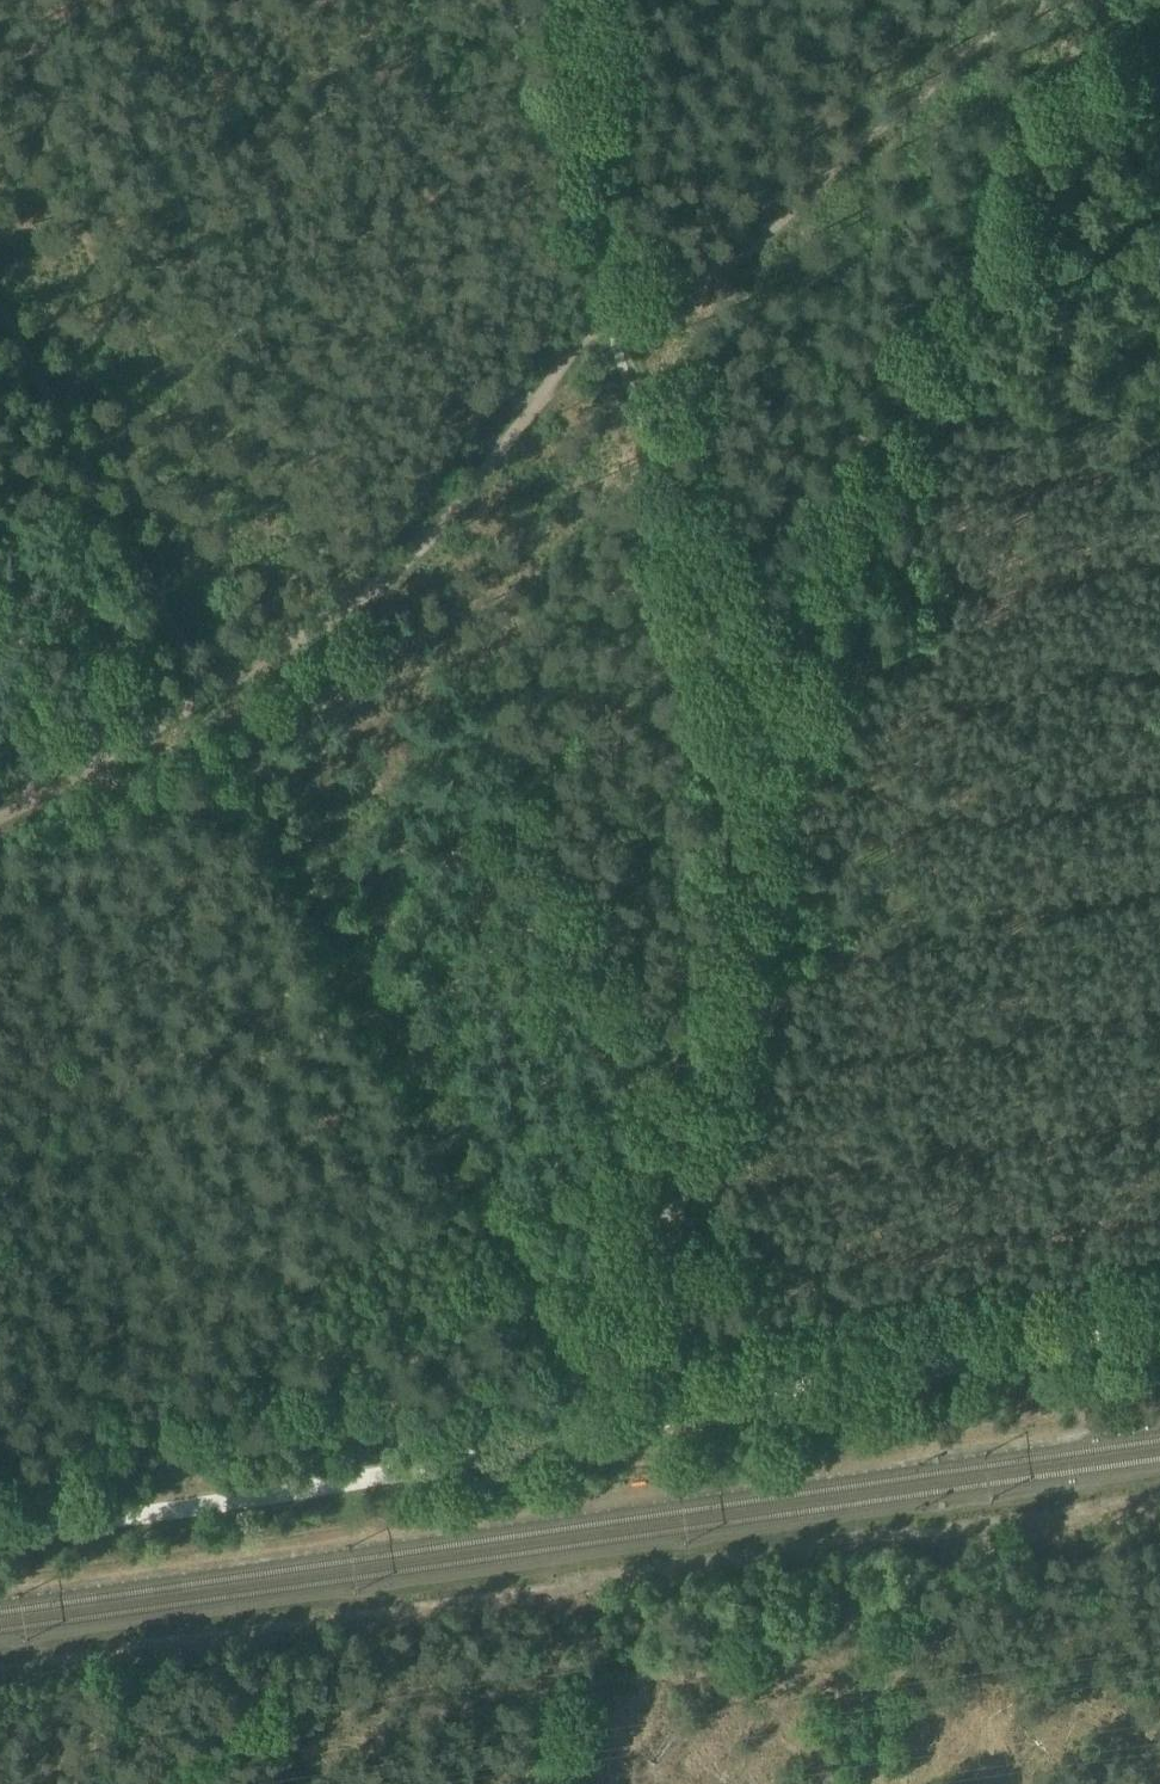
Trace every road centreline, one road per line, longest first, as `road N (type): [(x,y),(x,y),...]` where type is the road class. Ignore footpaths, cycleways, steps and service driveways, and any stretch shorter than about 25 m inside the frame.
road 1 (track): [(1159,1281),(1006,1322),(572,1392),(478,1419),(289,1453),(0,1496)]
road 2 (unclassified): [(0,1528),(1117,1335),(1159,1319)]
road 3 (track): [(758,743),(1108,0)]
road 4 (track): [(208,701),(572,1392)]
road 5 (track): [(758,743),(760,809),(666,1414)]
road 6 (track): [(628,305),(598,312),(518,433),(401,558),(208,701)]
road 7 (track): [(628,305),(758,743)]
road 8 (track): [(0,326),(208,701)]
road 9 (track): [(604,0),(628,305)]
road 10 (track): [(208,701),(0,810)]

